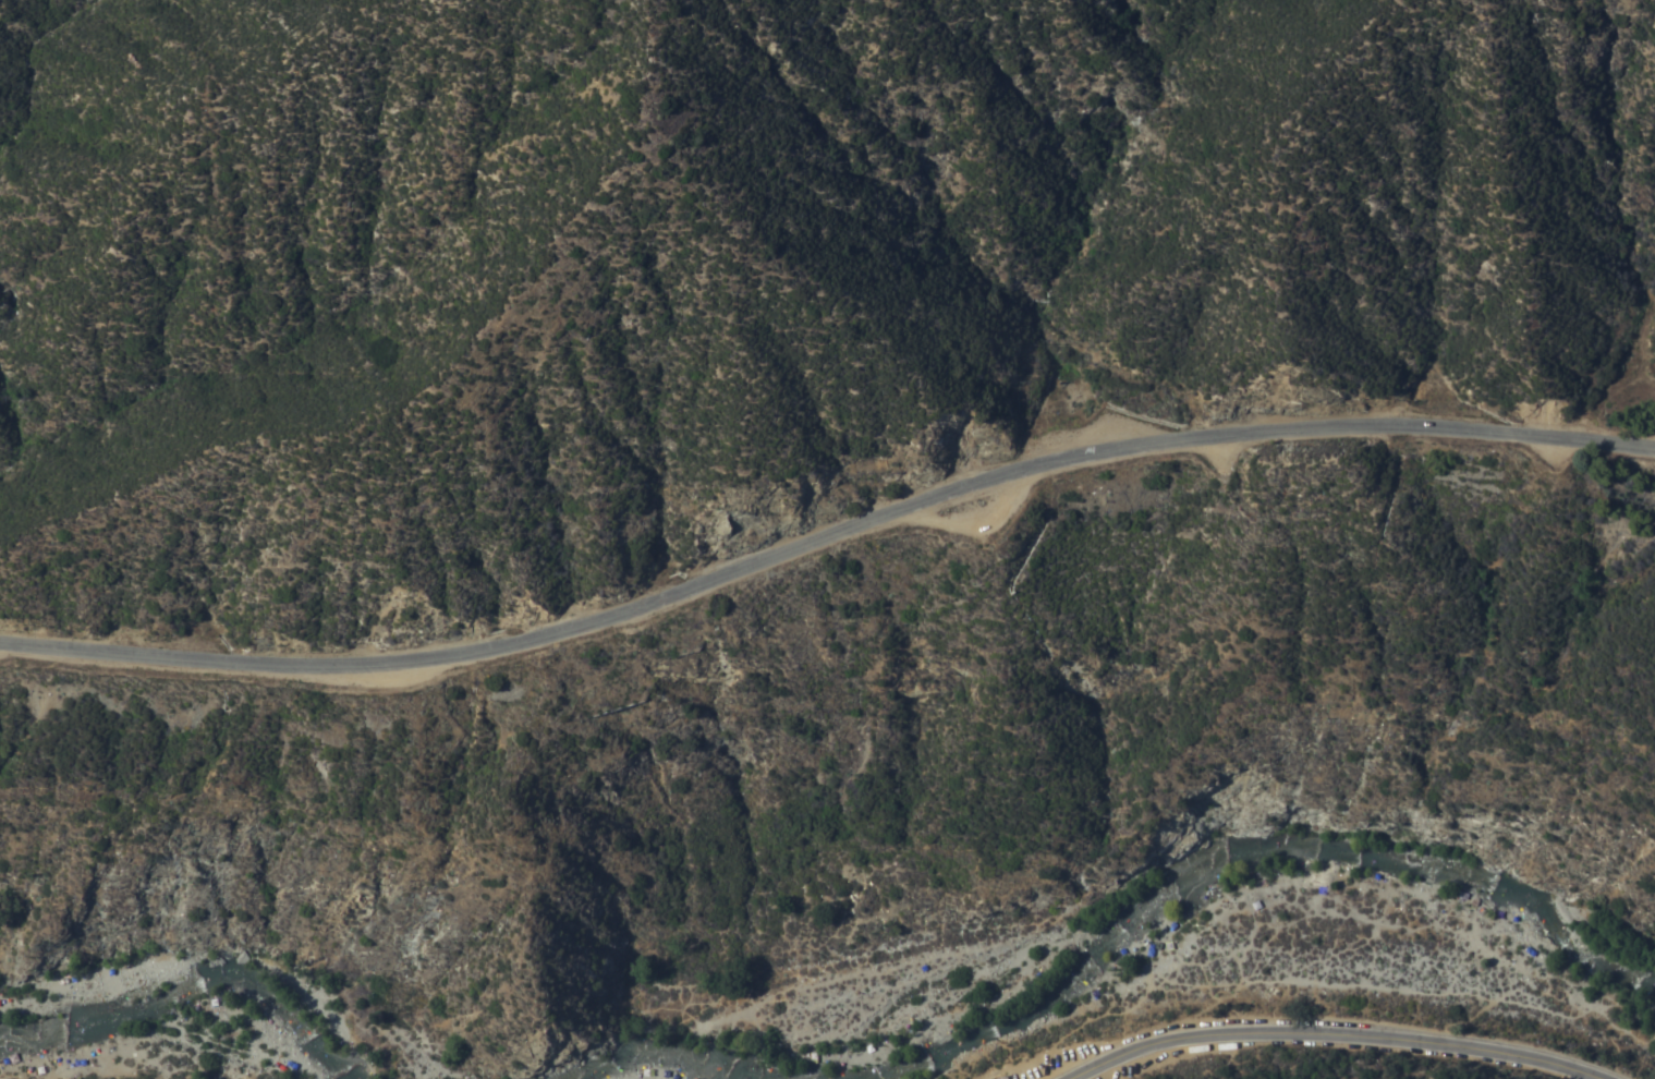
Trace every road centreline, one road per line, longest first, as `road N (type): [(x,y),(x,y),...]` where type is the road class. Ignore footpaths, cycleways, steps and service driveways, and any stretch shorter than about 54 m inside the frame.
road 1 (residential): [(1654,448),(1396,426),(1152,441),(888,510),(559,635),(453,662),(319,671),(0,649)]
road 2 (tertiary): [(1071,1078),(1161,1041),(1251,1032),(1436,1042),(1605,1078)]

